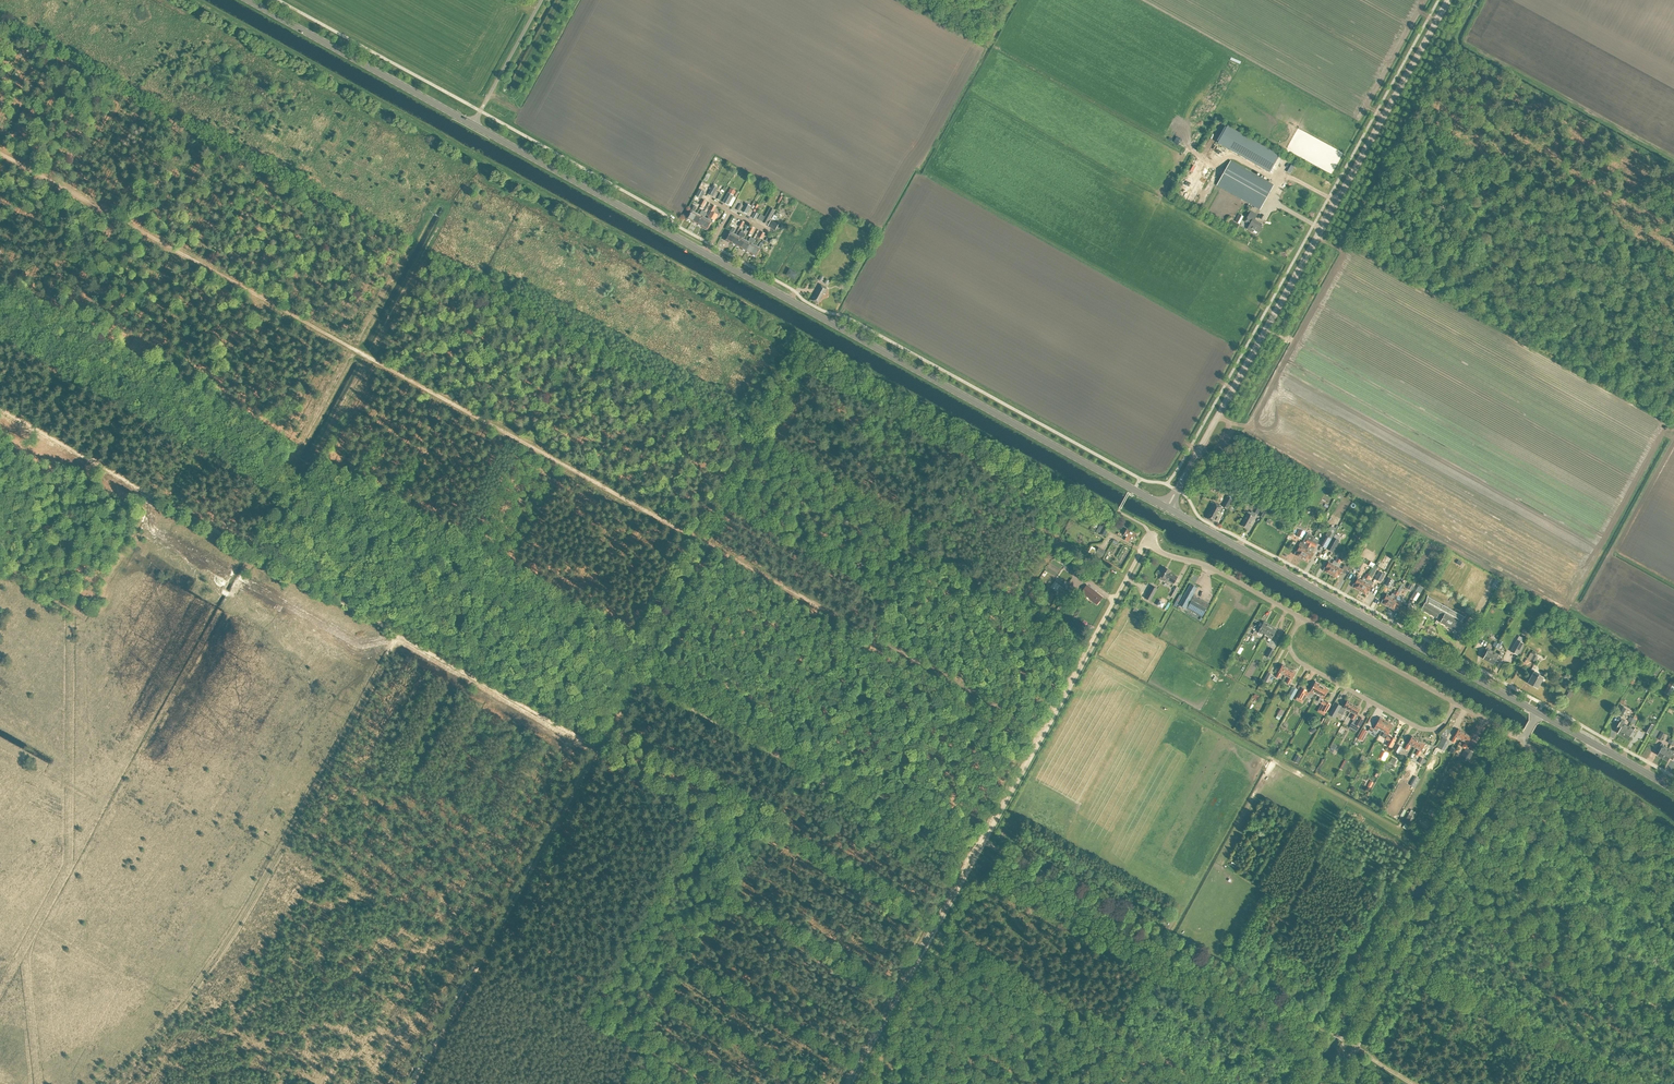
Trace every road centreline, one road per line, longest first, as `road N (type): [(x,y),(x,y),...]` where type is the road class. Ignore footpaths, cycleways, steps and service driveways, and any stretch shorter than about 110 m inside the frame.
road 1 (track): [(0,154),(1046,733)]
road 2 (track): [(414,1083),(600,749),(0,409)]
road 3 (primary): [(1167,508),(473,125)]
road 4 (track): [(295,455),(431,206),(444,203),(447,211),(308,462)]
road 5 (tertiary): [(1167,508),(1448,0)]
road 6 (primary): [(1538,713),(1167,508)]
road 7 (unclassified): [(1523,740),(1525,774),(1473,830),(1335,1083)]
road 8 (track): [(983,839),(1329,1030)]
road 9 (track): [(307,462),(637,647)]
road 10 (track): [(640,683),(970,862)]
road 11 (track): [(0,289),(295,455)]
road 12 (track): [(1432,844),(1299,1083)]
road 13 (track): [(1403,959),(1629,1083)]
road 14 (primary): [(473,125),(248,0)]
road 15 (track): [(847,1083),(967,867)]
road 16 (track): [(970,862),(1088,647)]
road 17 (track): [(1061,1083),(1063,1053),(1040,956),(970,870)]
road 18 (unclassified): [(1455,703),(1438,729),(1416,726),(1300,662),(1290,642),(1301,618)]
road 19 (unclassified): [(1455,703),(1301,618)]
road 20 (track): [(1526,735),(1673,828)]
road 21 (unclassified): [(1301,618),(1146,541)]
road 22 (primary): [(1673,790),(1538,713)]
road 23 (unclassified): [(473,125),(541,0)]
road 24 (unclassified): [(1146,541),(1088,647)]

